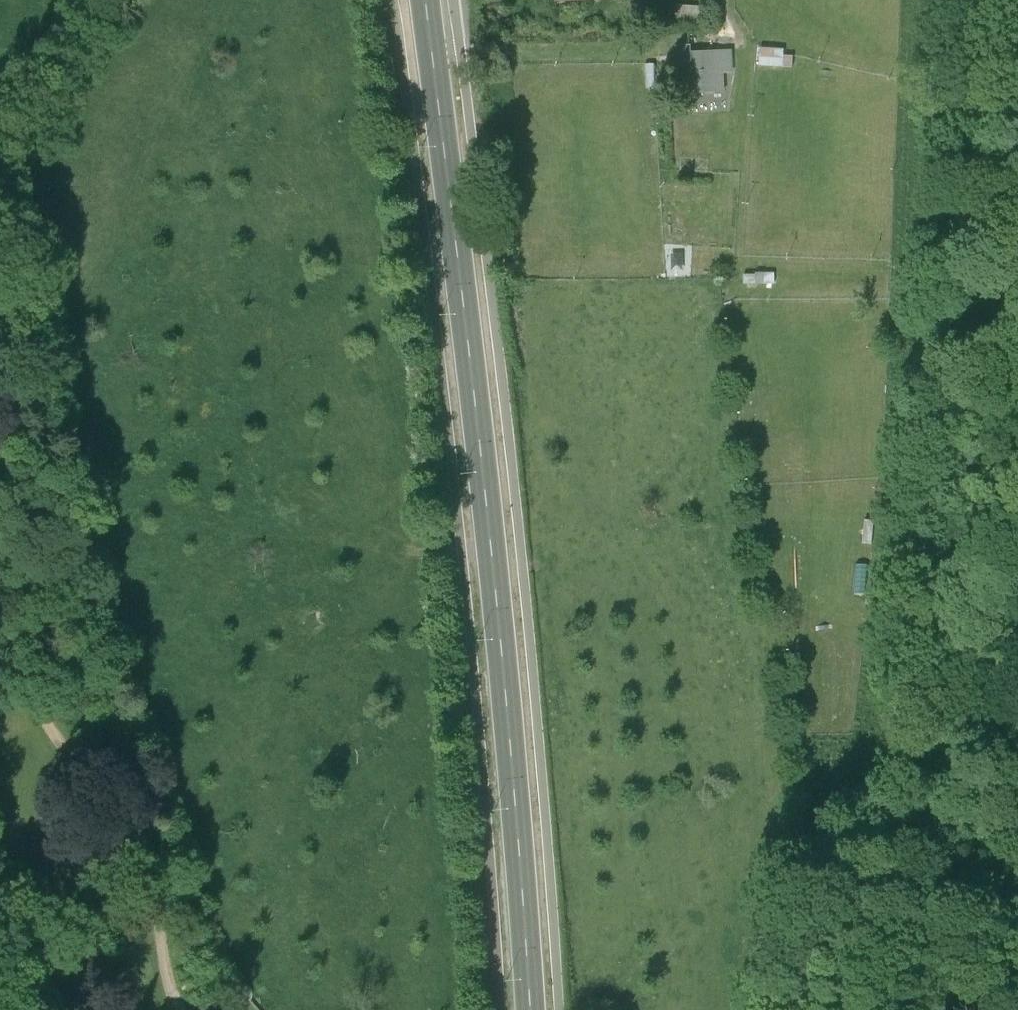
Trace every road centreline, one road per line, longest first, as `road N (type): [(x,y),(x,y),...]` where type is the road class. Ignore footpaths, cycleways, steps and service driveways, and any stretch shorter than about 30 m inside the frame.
road 1 (track): [(1000,0),(1012,220),(957,637),(968,728),(962,790),(902,975),(900,1009)]
road 2 (primary): [(528,1009),(509,735),(425,0)]

